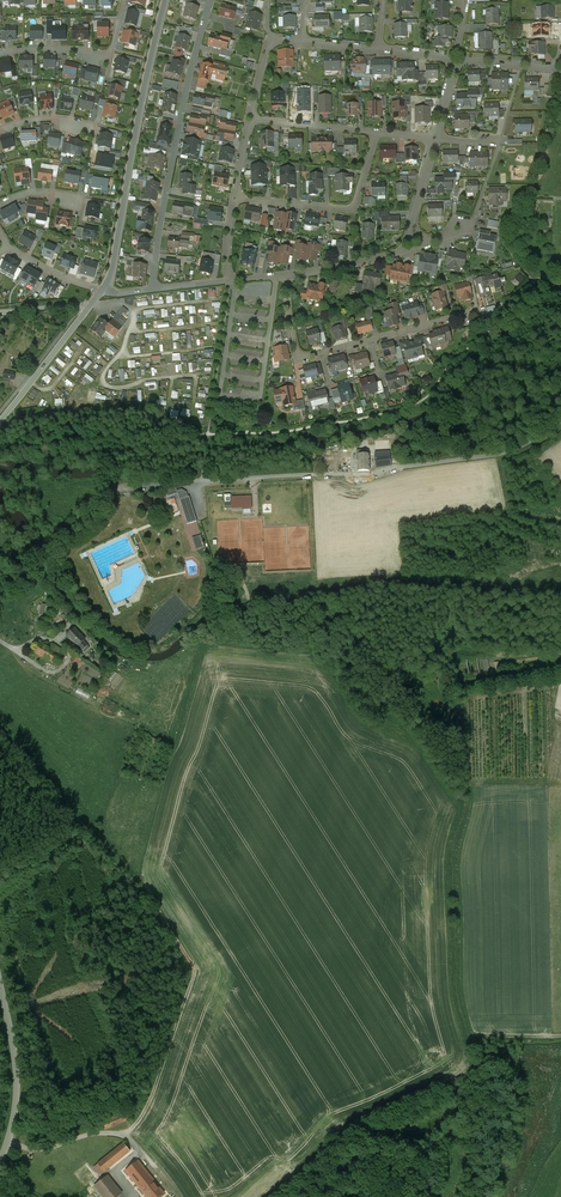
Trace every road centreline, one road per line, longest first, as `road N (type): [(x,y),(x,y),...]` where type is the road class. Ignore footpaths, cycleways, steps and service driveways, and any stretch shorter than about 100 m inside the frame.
road 1 (residential): [(560,419),(521,446),(372,474),(115,487)]
road 2 (unclassified): [(166,0),(113,267),(101,290)]
road 3 (residential): [(211,0),(168,177),(152,289)]
road 4 (track): [(123,1135),(147,1114),(195,977),(144,883)]
road 5 (residential): [(287,276),(294,342),(305,356),(474,318)]
road 6 (residential): [(377,134),(355,203),(236,198)]
road 7 (residential): [(126,0),(110,52),(51,44),(0,50)]
road 8 (unclassified): [(0,985),(15,1061),(9,1140)]
road 9 (unclassified): [(92,302),(0,417)]
road 10 (residential): [(377,134),(249,119)]

